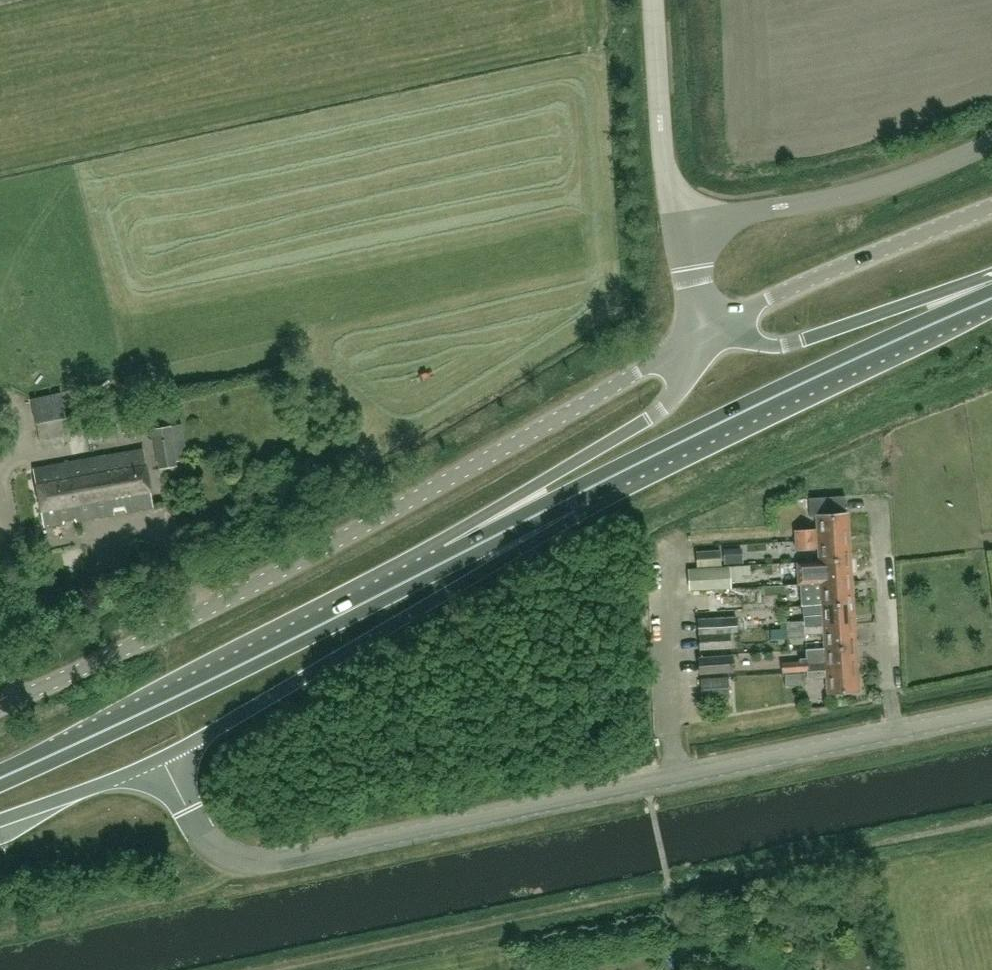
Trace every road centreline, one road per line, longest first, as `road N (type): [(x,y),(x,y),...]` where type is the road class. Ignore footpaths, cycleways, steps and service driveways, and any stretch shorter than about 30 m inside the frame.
road 1 (unclassified): [(166,760),(220,848),(245,859),(286,860),(991,710)]
road 2 (unclassified): [(0,708),(257,584),(711,332)]
road 3 (trunk): [(166,760),(394,631),(614,479)]
road 4 (trunk): [(0,780),(393,590)]
road 5 (trunk): [(614,479),(991,299)]
road 6 (trunk): [(711,332),(696,370),(661,410),(454,537),(393,590)]
road 7 (unclassified): [(681,224),(822,201),(991,140)]
road 8 (unclassified): [(711,332),(858,259),(991,209)]
road 9 (trunk): [(991,282),(791,346),(711,332)]
road 10 (trunk): [(393,590),(614,479)]
road 11 (unclassified): [(681,224),(665,153),(657,0)]
road 12 (trunk): [(0,823),(166,760)]

